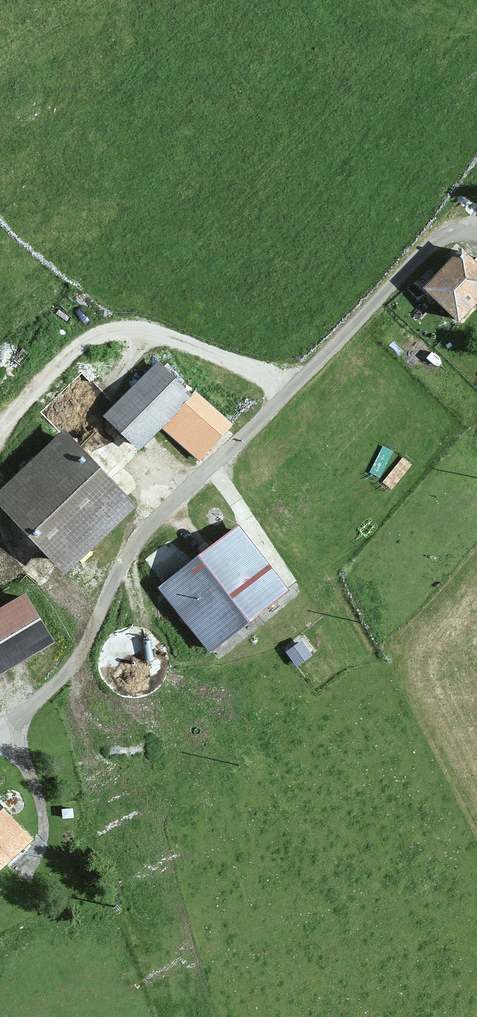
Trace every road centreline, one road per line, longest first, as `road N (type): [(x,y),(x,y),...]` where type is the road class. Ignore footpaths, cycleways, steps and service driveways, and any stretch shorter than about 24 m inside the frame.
road 1 (track): [(0,732),(82,653),(125,561),(158,516),(421,254),(452,234),(476,234)]
road 2 (track): [(0,433),(77,347),(113,331),(185,342),(289,389)]
road 3 (track): [(7,728),(42,806),(41,845)]

